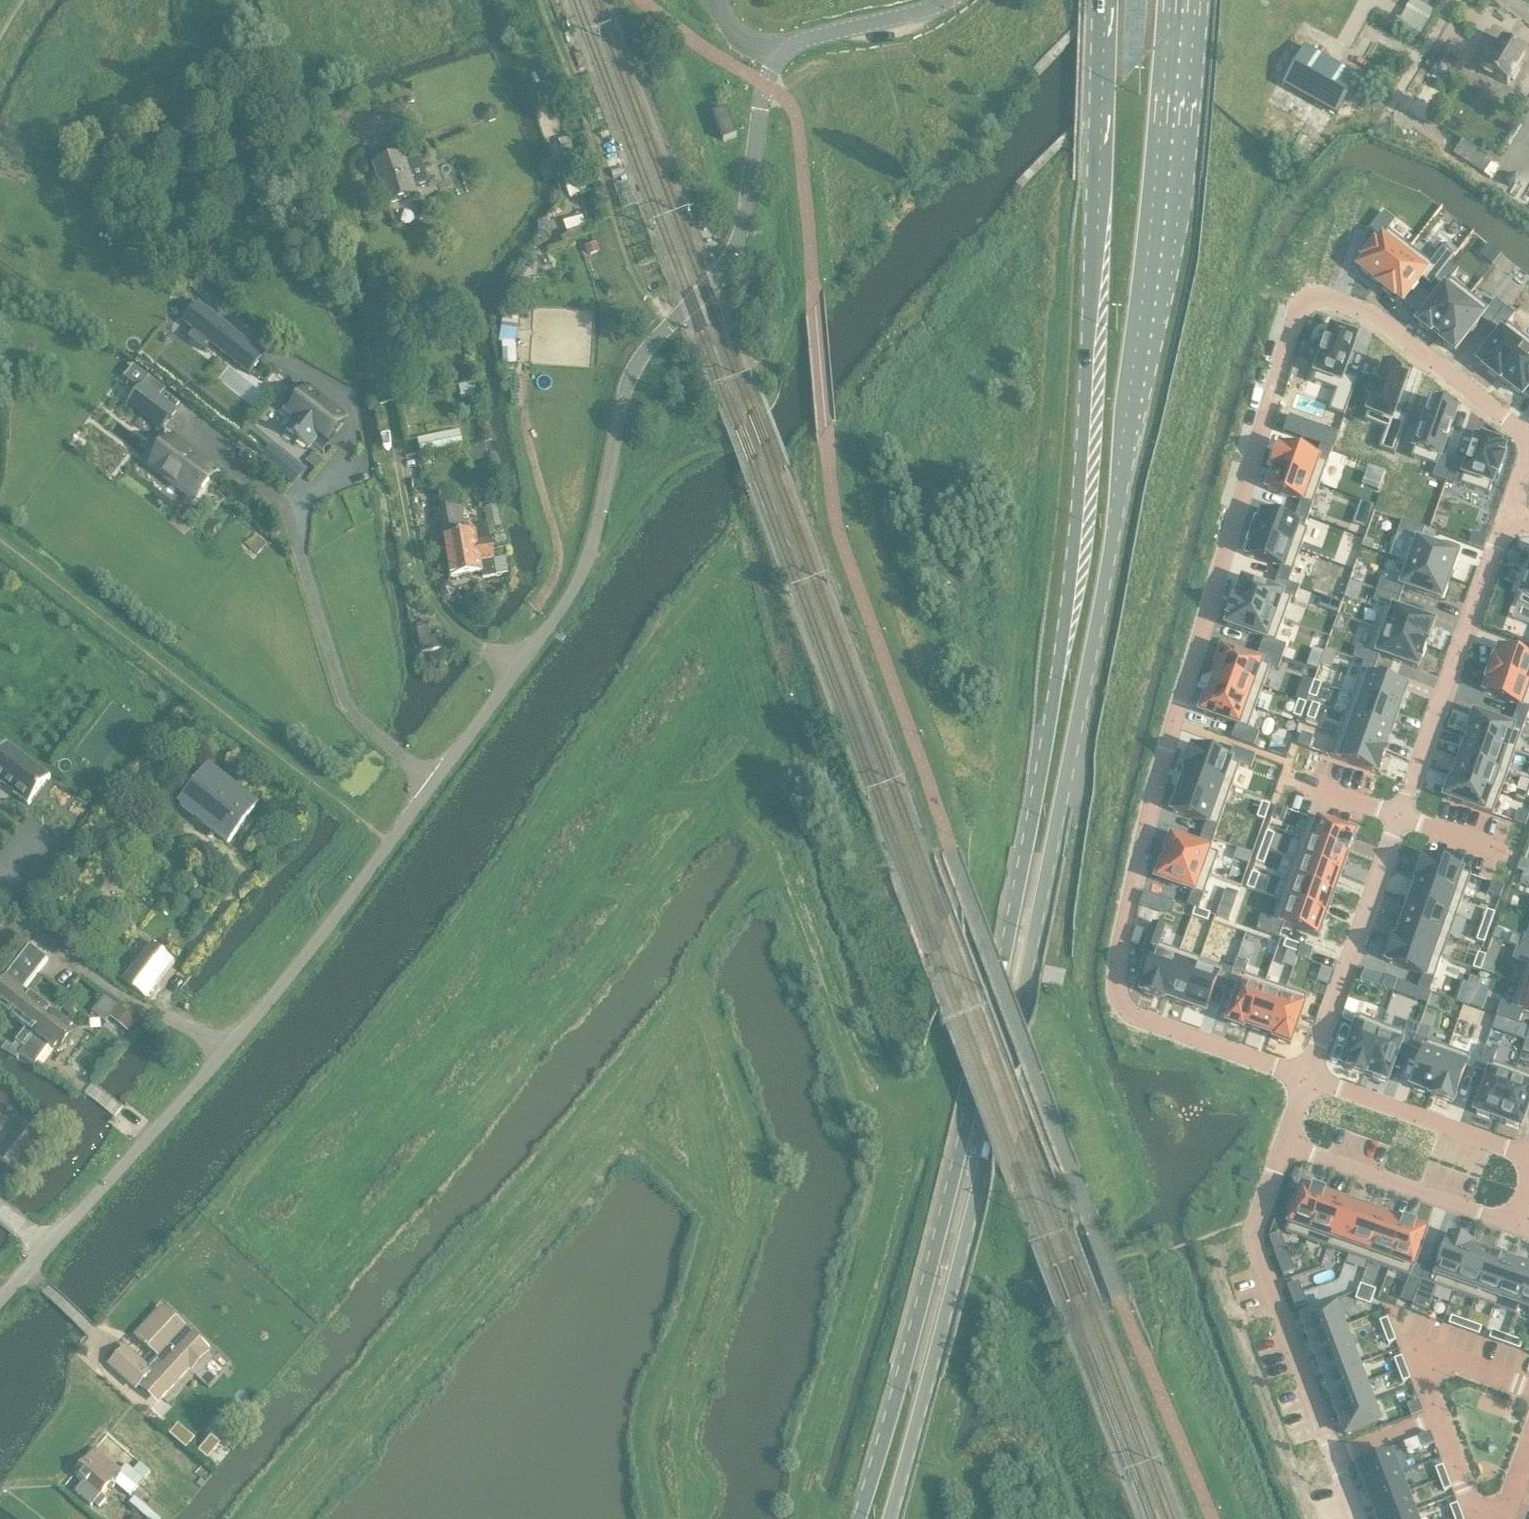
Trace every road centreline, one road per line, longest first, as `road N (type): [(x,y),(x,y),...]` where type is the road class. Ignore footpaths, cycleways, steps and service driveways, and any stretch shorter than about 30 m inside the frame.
road 1 (unclassified): [(0,1303),(225,1050),(391,842),(568,592),(589,551),(627,383),(648,348),(724,267),(743,226),(771,70),(799,43),(946,0)]
road 2 (primary): [(887,1518),(978,1188),(1107,565),(1149,250),(1171,0)]
road 3 (primary): [(1105,0),(1097,228),(1061,666),(963,1148),(858,1518)]
road 4 (residential): [(1528,439),(1358,308),(1302,298),(1117,977),(1126,1013),(1307,1077)]
road 5 (residential): [(1307,1077),(1506,515)]
road 6 (residential): [(1335,1458),(1255,1234),(1284,1143)]
road 7 (residential): [(1517,1226),(1284,1143)]
road 8 (residential): [(1307,1077),(1528,1158)]
road 9 (residential): [(1528,1388),(1414,1348)]

